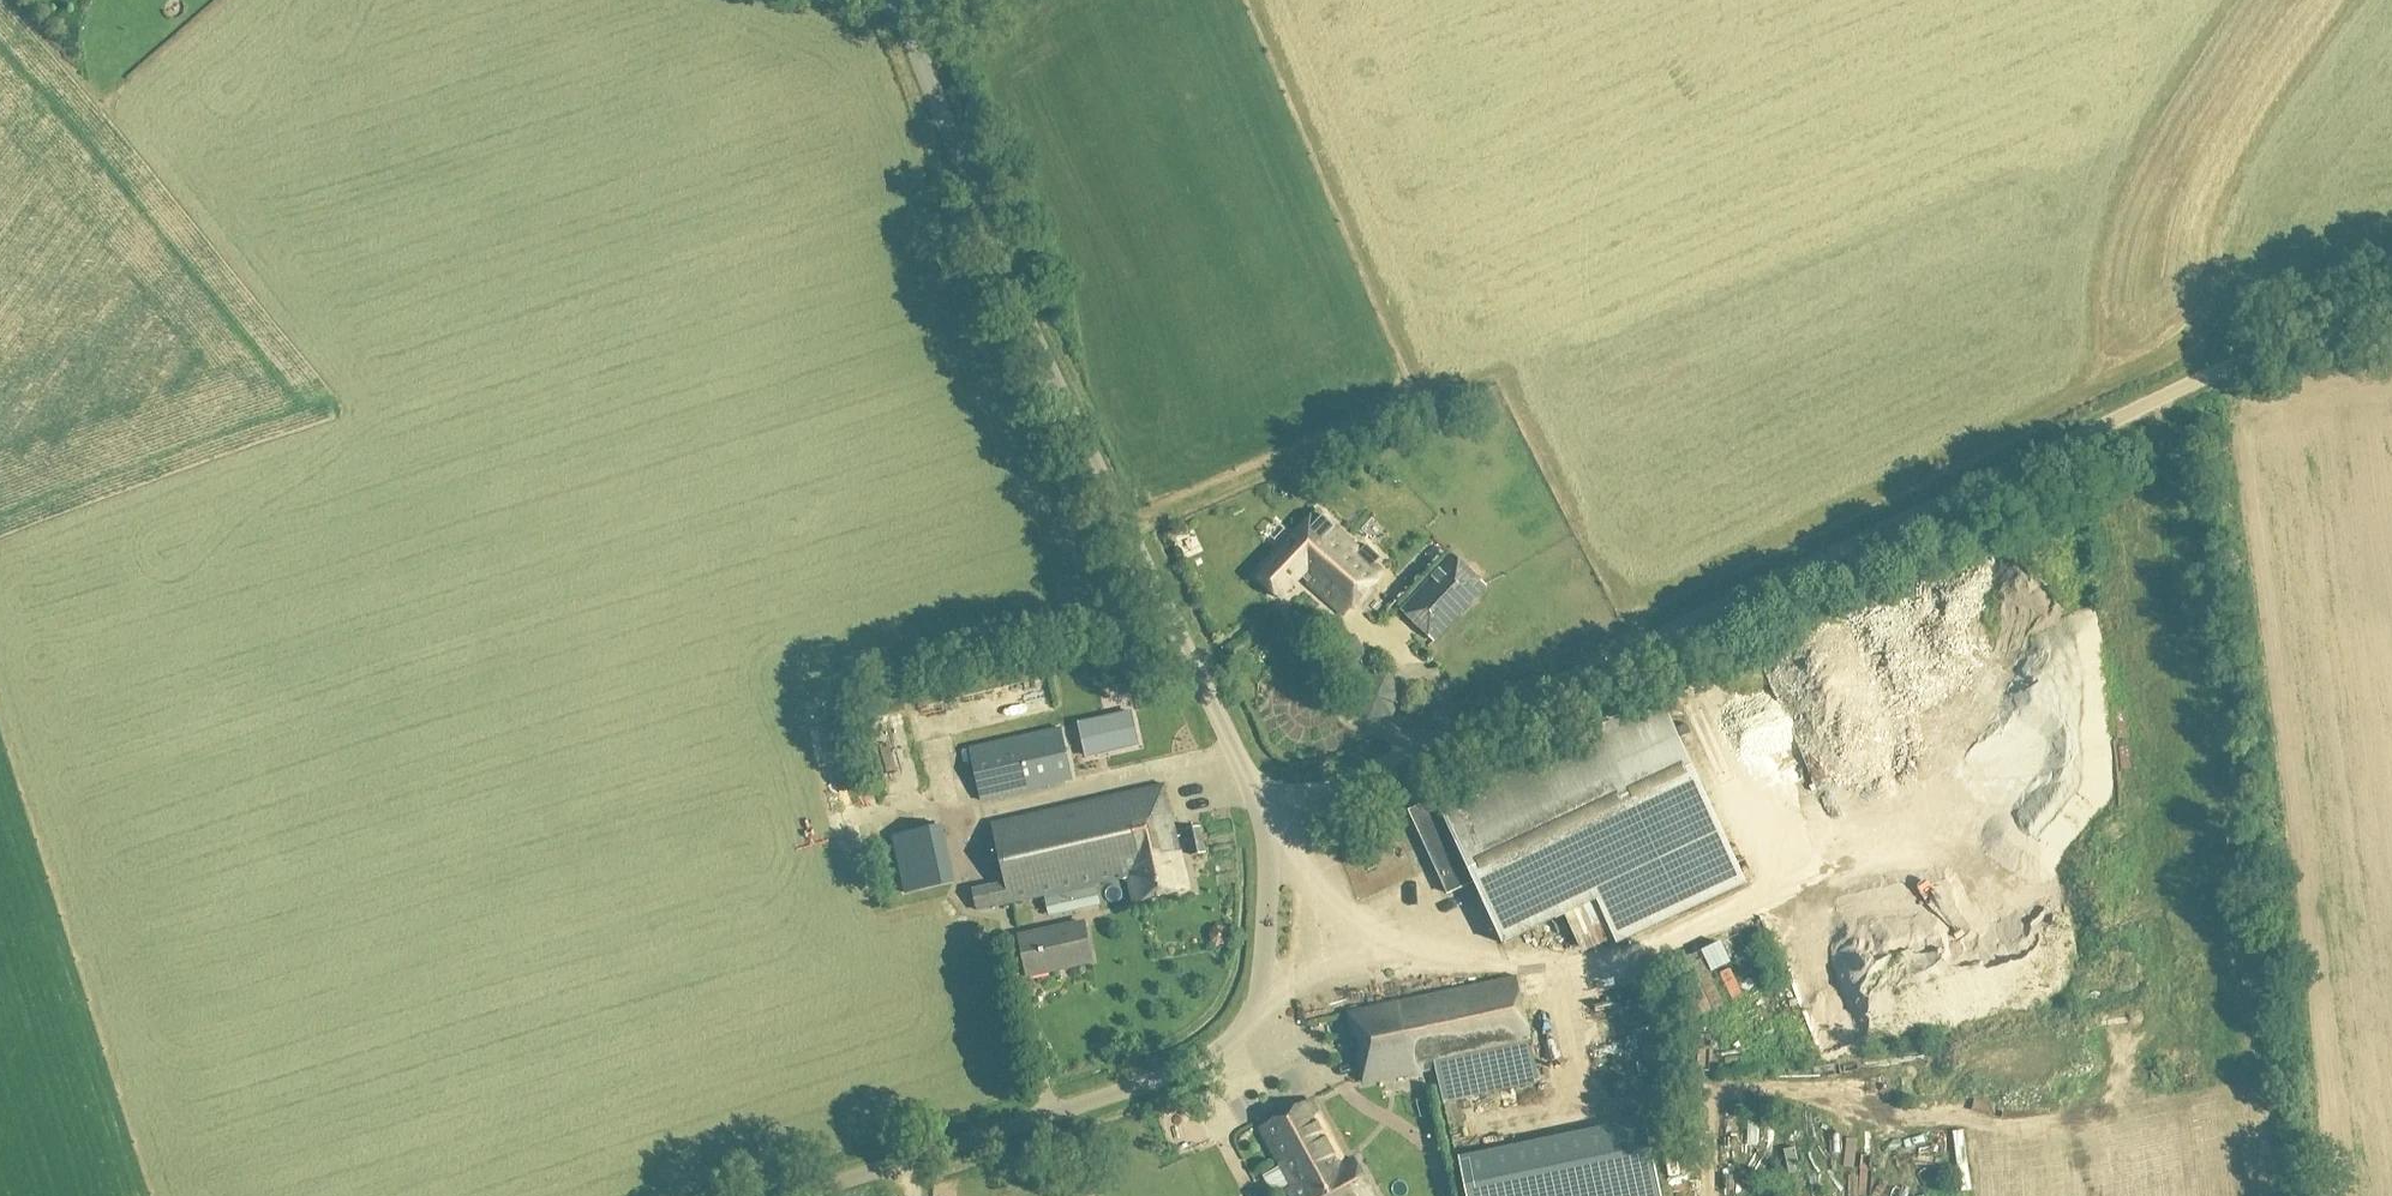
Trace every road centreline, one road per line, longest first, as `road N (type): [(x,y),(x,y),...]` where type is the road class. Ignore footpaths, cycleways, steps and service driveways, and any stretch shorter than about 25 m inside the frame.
road 1 (unclassified): [(1261,809),(1364,774),(2250,355),(2339,325)]
road 2 (unclassified): [(1261,809),(964,192),(899,0)]
road 3 (unclassified): [(1261,809),(1268,867),(1264,980),(1233,1035),(1167,1076),(795,1195)]

